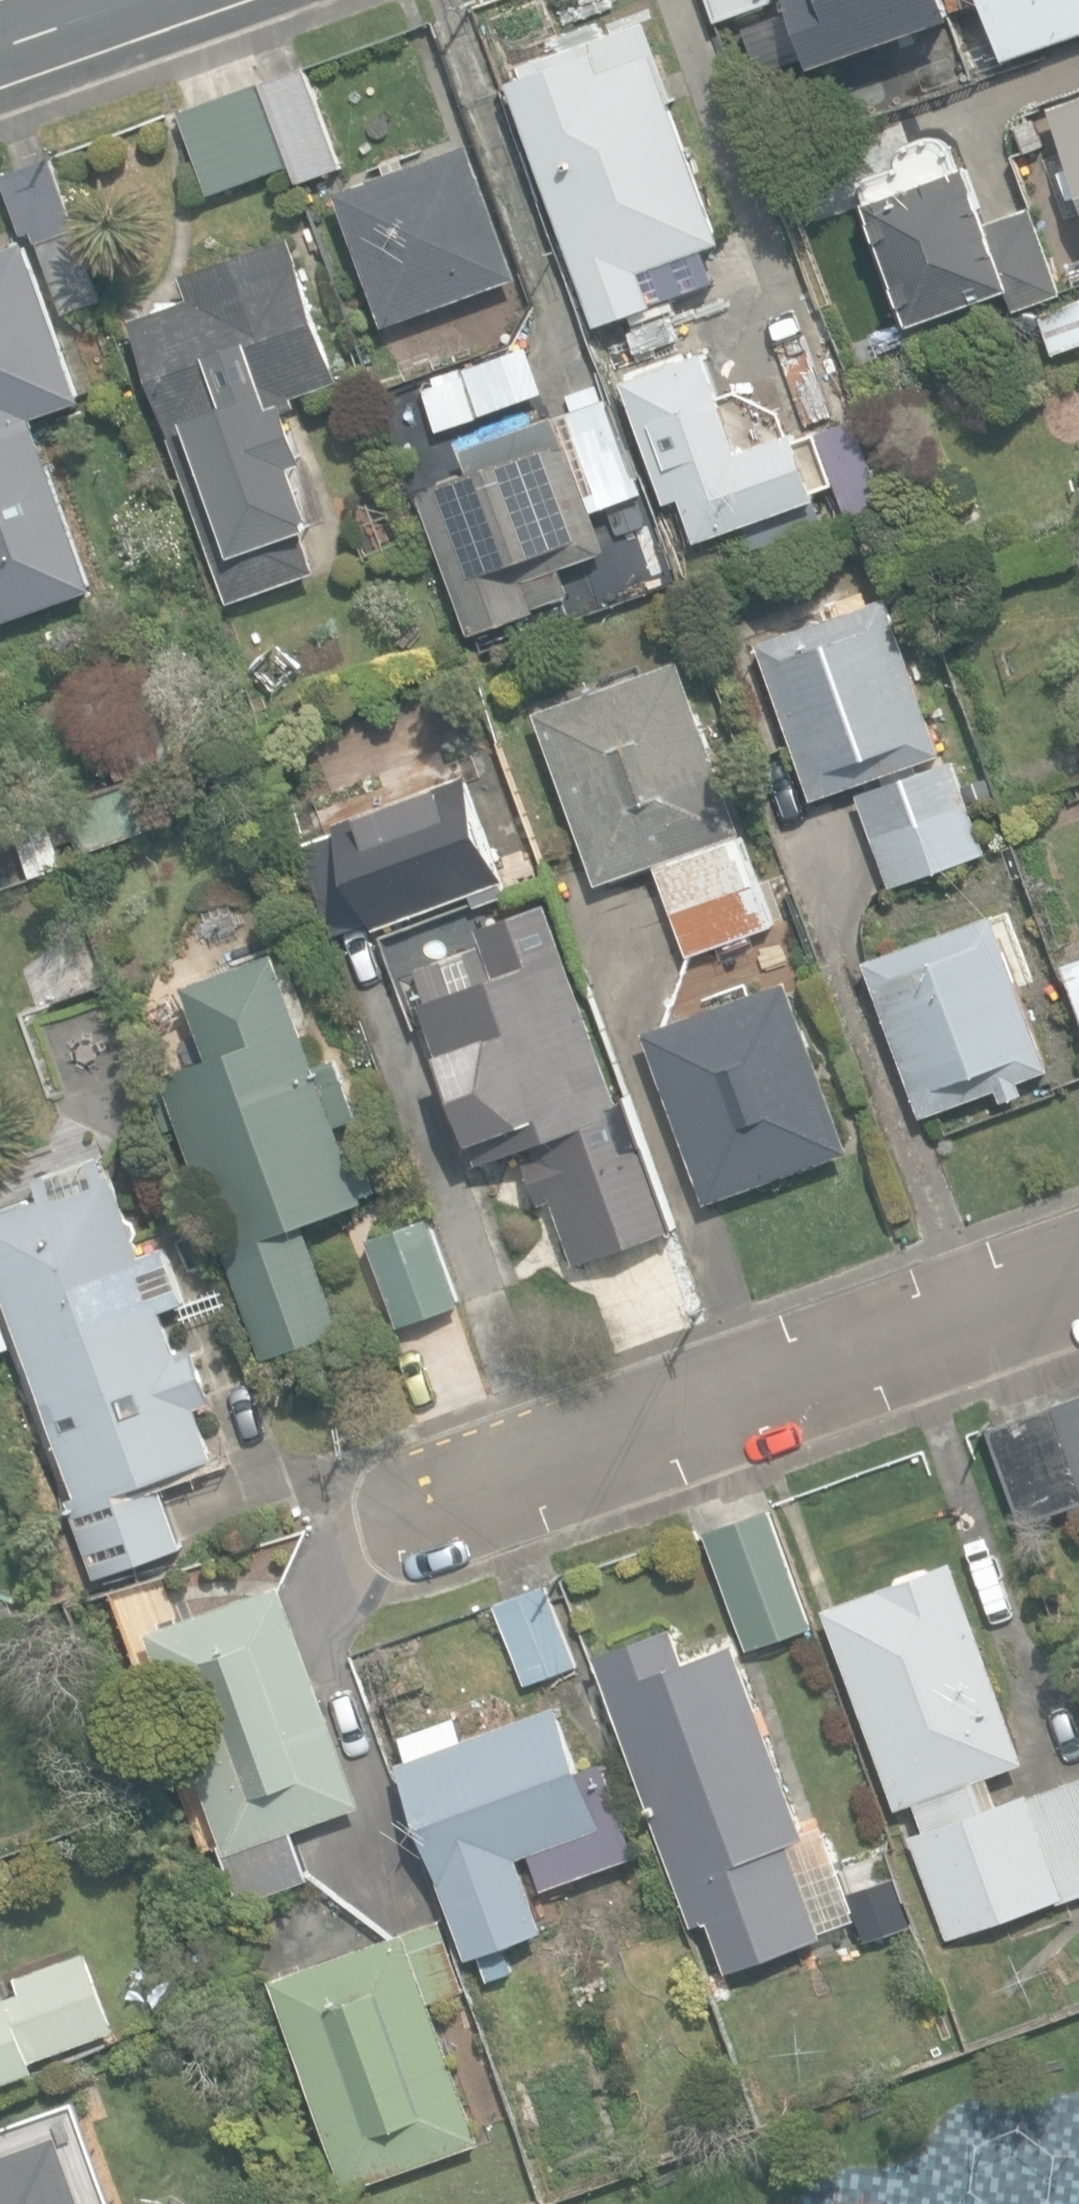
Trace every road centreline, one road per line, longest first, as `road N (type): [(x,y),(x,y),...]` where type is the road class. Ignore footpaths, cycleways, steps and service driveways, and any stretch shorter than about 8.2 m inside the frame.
road 1 (residential): [(1078,1282),(425,1518)]
road 2 (residential): [(0,46),(129,0)]

